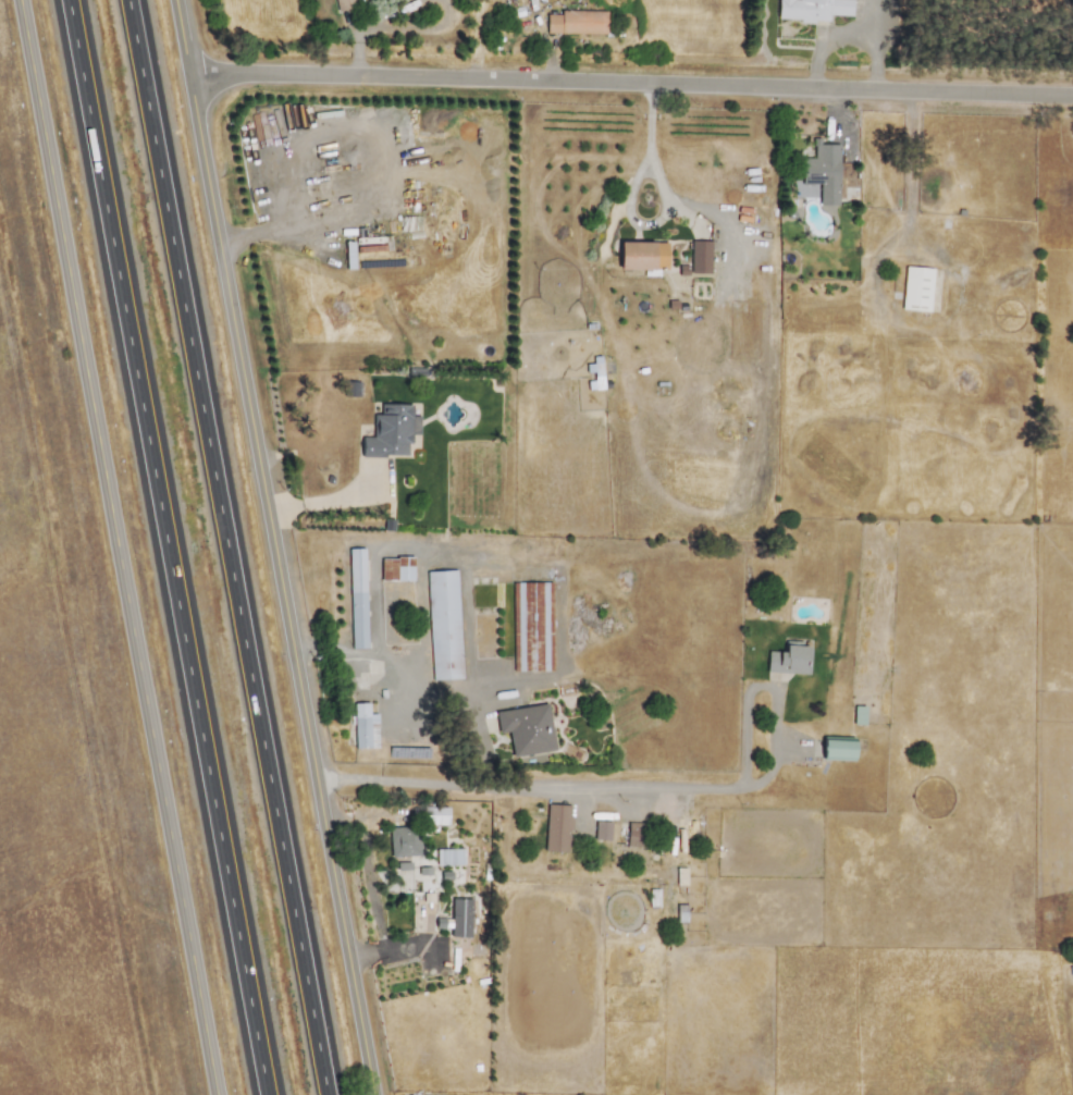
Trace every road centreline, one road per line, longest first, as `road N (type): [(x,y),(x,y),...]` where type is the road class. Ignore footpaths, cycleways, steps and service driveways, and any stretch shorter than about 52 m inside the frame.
road 1 (residential): [(374,1094),(174,0)]
road 2 (motorway): [(325,1094),(126,0)]
road 3 (motorway): [(67,0),(265,1094)]
road 4 (tertiary): [(211,1094),(15,0)]
road 5 (residential): [(187,74),(1072,92)]

